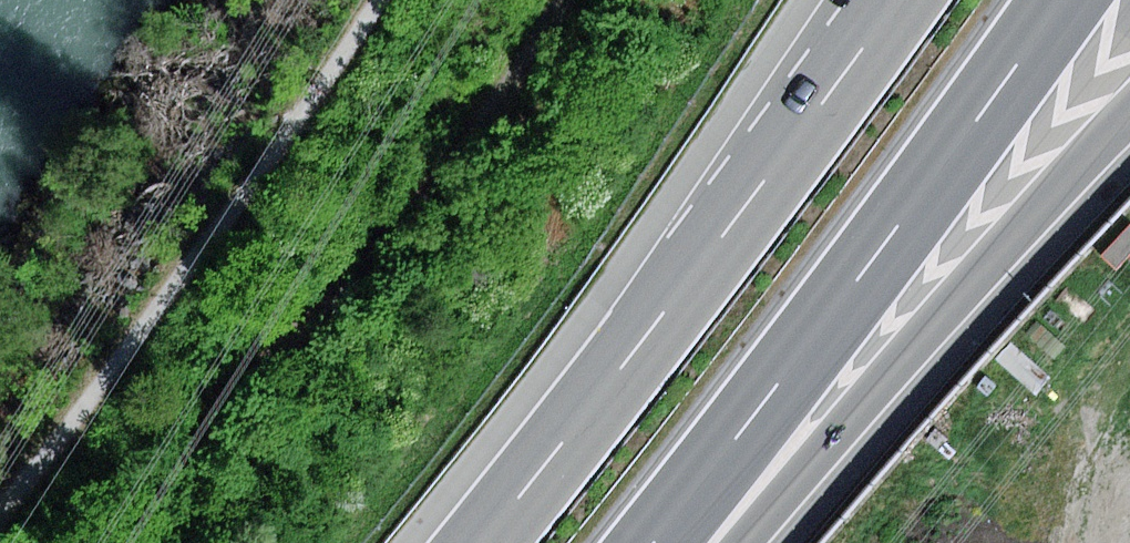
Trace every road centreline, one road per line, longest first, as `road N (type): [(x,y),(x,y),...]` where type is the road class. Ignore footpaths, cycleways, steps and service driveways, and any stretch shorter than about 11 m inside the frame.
road 1 (motorway): [(901,0),(485,542)]
road 2 (motorway): [(649,542),(857,287),(1062,0)]
road 3 (track): [(0,513),(281,147),(380,0)]
road 4 (motorway): [(743,542),(1129,117)]

